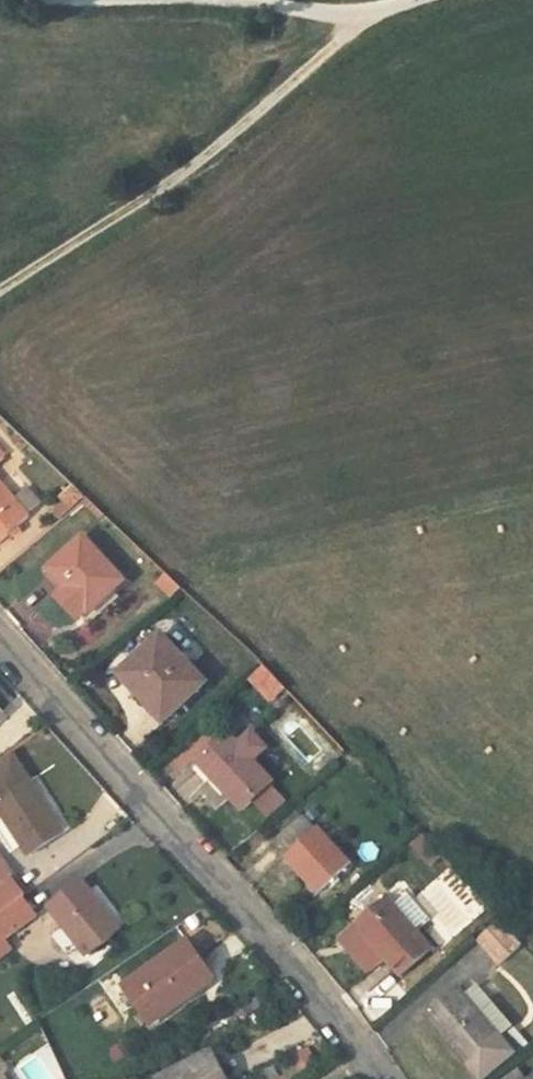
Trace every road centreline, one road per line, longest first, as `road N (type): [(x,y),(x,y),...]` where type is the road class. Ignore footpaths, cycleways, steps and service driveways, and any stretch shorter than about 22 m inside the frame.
road 1 (residential): [(378,1078),(338,1019),(0,641)]
road 2 (track): [(0,292),(190,170),(331,52),(361,17)]
road 3 (unclassified): [(413,0),(361,17),(133,0)]

